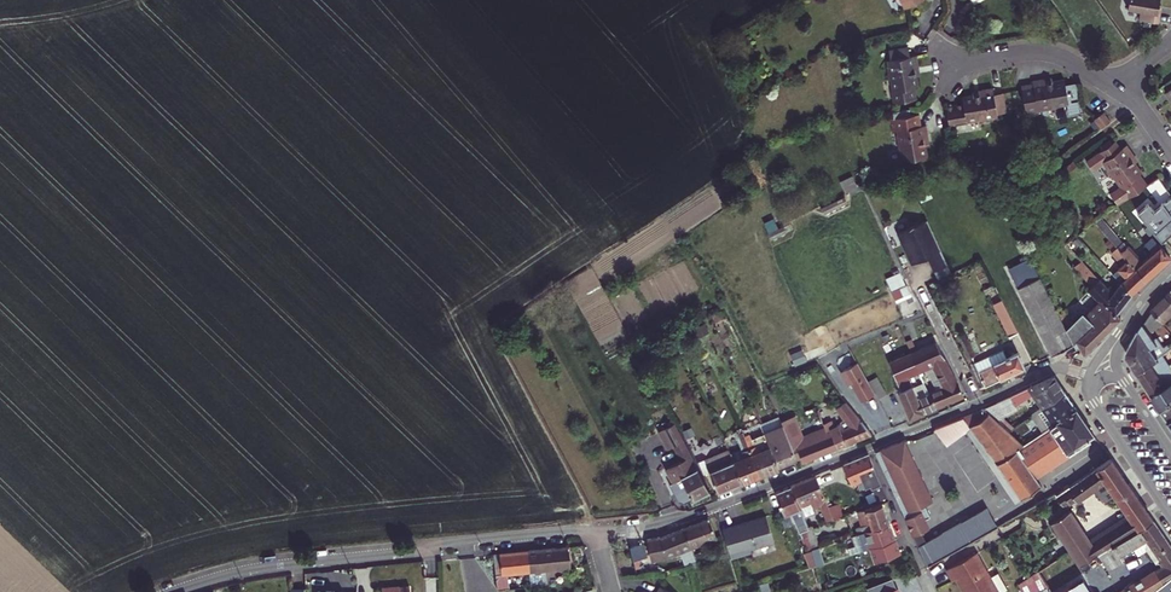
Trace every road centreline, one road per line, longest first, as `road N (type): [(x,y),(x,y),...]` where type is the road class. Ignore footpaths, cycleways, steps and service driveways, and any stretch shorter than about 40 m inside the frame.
road 1 (residential): [(1094,375),(1052,369),(694,515),(597,531)]
road 2 (residential): [(429,547),(253,567),(166,591)]
road 3 (unclassified): [(1121,79),(1039,52),(949,67)]
road 4 (residential): [(597,531),(429,547)]
road 5 (tertiary): [(1094,375),(1094,408),(1170,518)]

